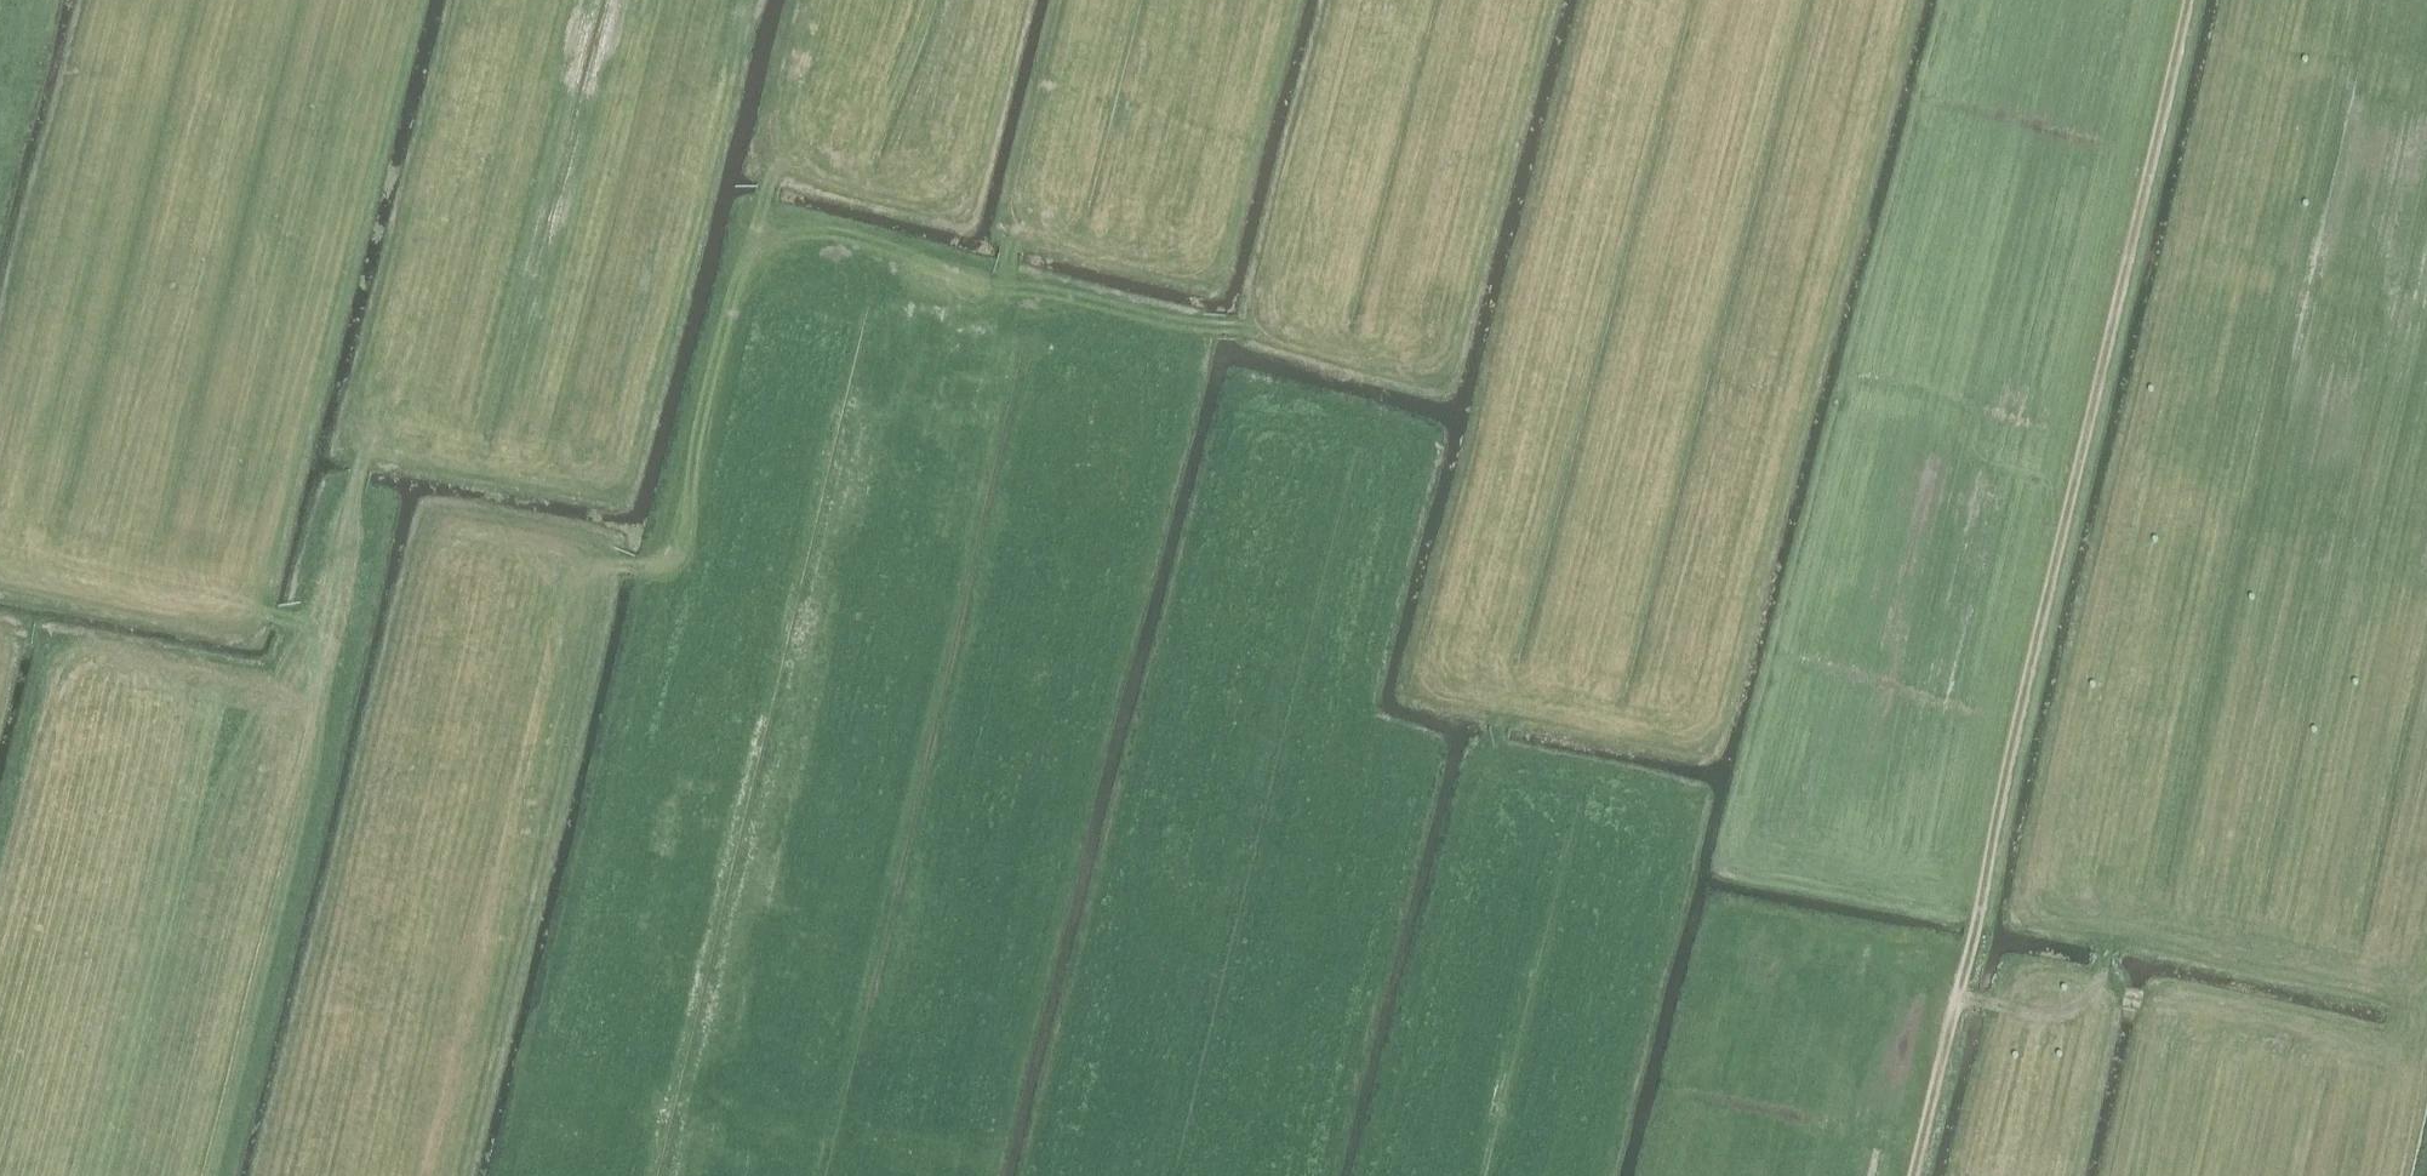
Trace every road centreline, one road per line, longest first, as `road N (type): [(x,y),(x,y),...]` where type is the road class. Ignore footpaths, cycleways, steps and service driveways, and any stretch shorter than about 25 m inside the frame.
road 1 (track): [(2183,0),(1916,1175)]

